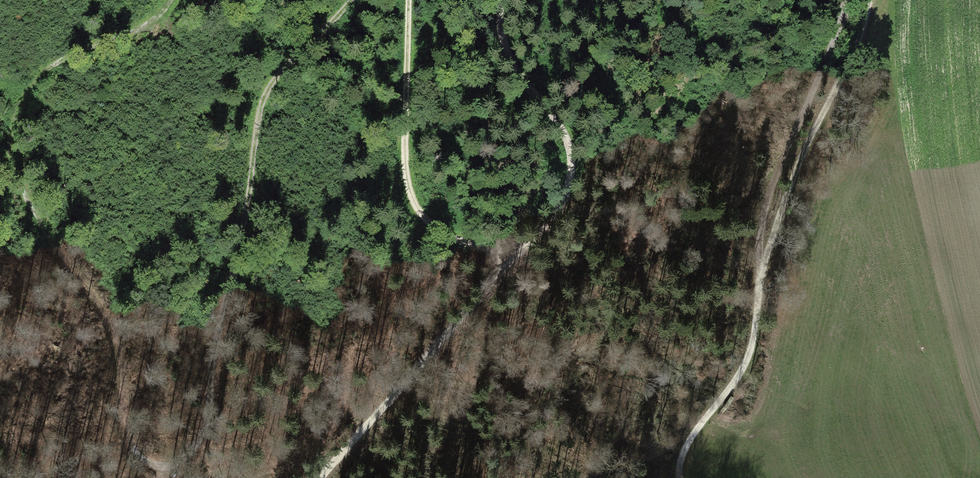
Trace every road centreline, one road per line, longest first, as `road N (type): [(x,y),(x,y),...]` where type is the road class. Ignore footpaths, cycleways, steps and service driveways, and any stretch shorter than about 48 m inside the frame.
road 1 (track): [(350,0),(266,93),(214,341),(208,421),(193,451),(169,463),(145,460),(127,439),(108,320),(34,209),(11,154),(16,116),(43,72),(149,23),(172,0)]
road 2 (track): [(322,477),(551,218),(567,187),(567,136),(512,65),(499,0)]
road 3 (track): [(513,257),(438,230),(409,191),(409,0)]
road 4 (track): [(870,0),(851,61),(795,170),(761,272)]
road 5 (track): [(849,0),(776,171),(761,229),(761,272)]
road 6 (track): [(761,272),(744,367),(690,438),(679,477)]

